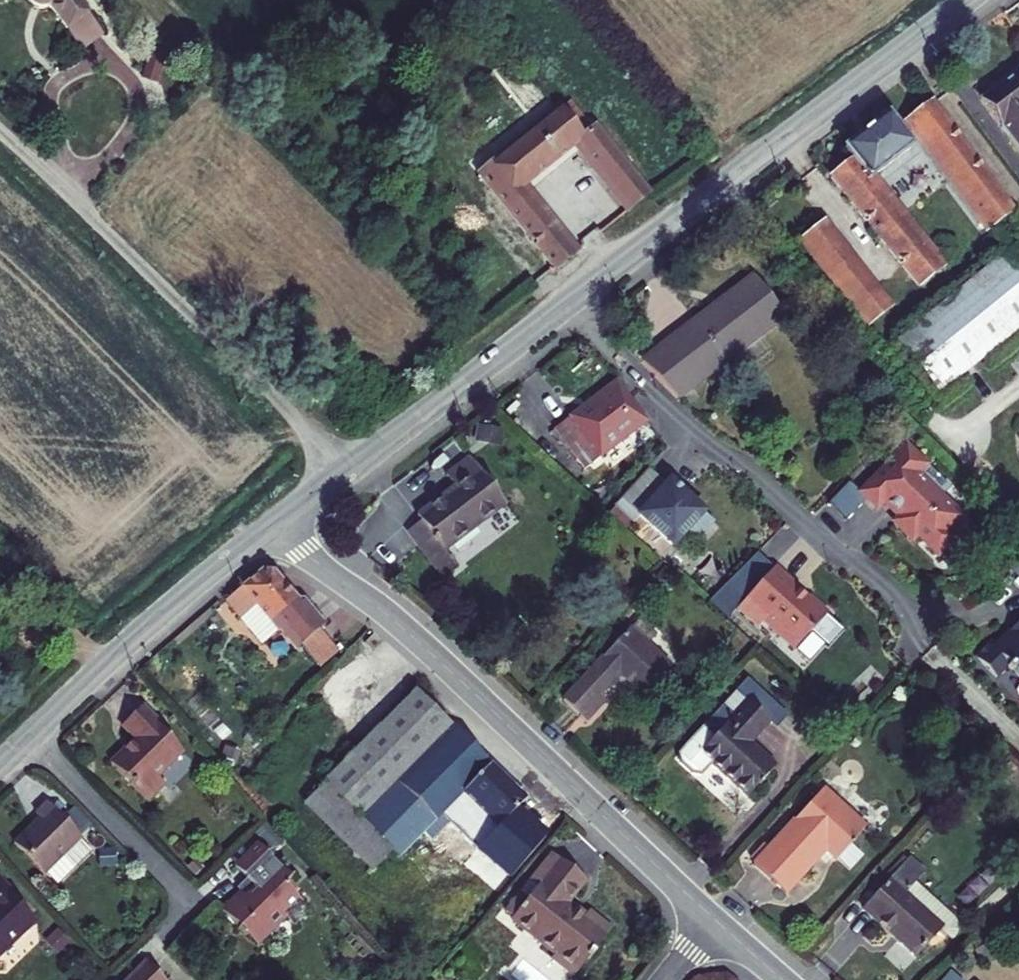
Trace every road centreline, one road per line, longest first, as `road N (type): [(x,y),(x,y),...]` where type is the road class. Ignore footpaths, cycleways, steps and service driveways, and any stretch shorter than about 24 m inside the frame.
road 1 (tertiary): [(719,925),(407,628),(278,521)]
road 2 (tertiary): [(571,301),(968,0)]
road 3 (residential): [(343,474),(279,397),(0,130)]
road 4 (residential): [(916,633),(875,578),(652,392),(571,301)]
road 5 (tertiary): [(278,521),(137,635),(30,736)]
road 6 (tertiary): [(343,474),(571,301)]
road 7 (residential): [(30,736),(195,907)]

